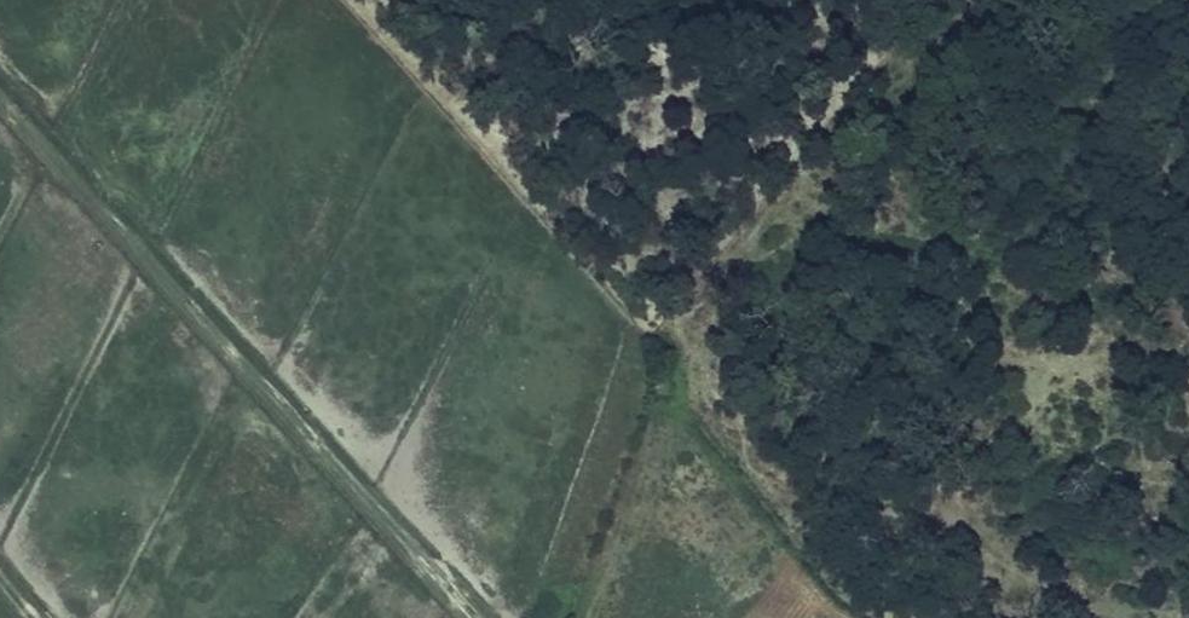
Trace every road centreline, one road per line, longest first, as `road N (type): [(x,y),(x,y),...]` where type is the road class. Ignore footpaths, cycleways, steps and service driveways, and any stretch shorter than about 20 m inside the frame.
road 1 (track): [(126,617),(254,386),(0,102)]

